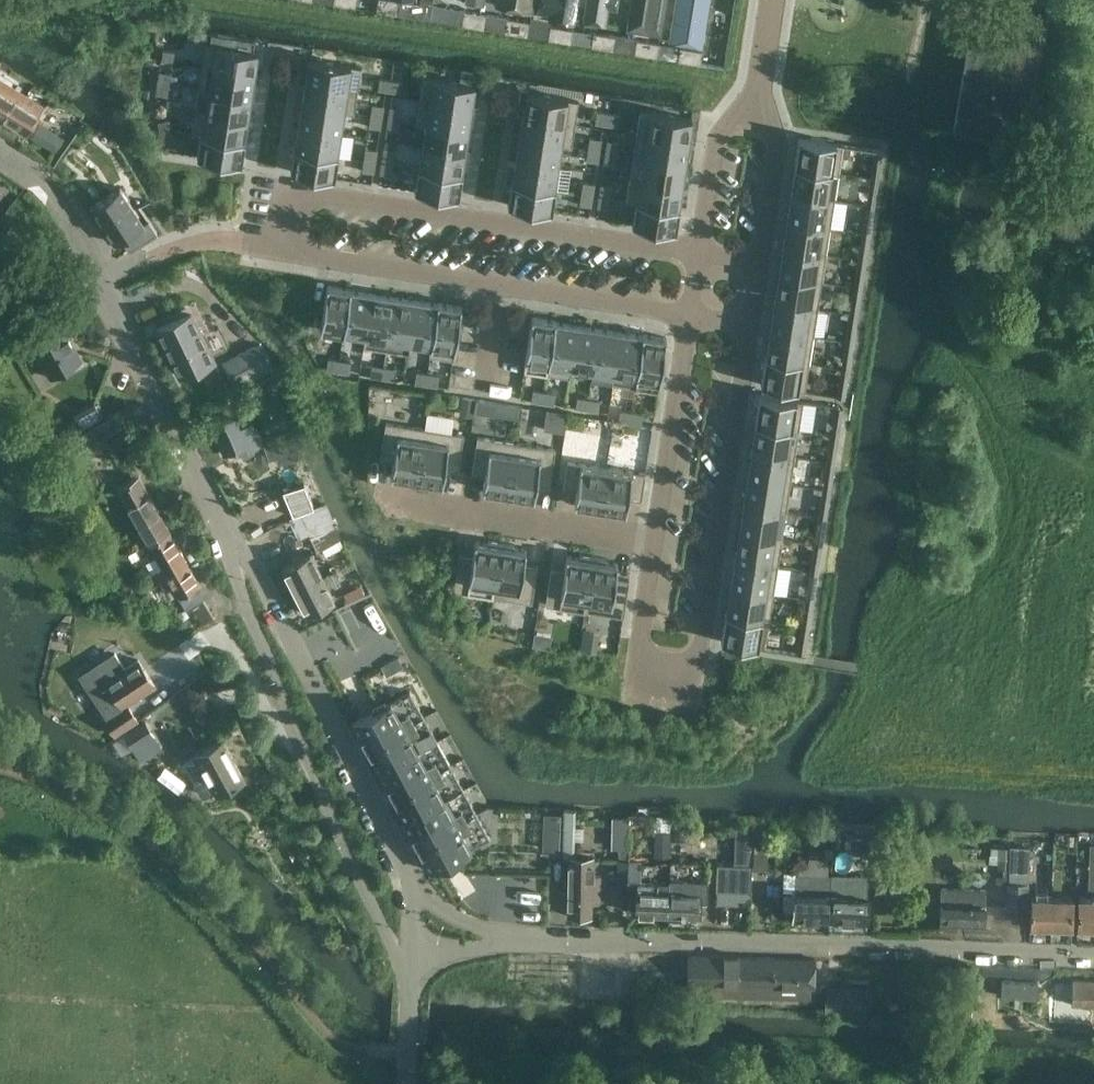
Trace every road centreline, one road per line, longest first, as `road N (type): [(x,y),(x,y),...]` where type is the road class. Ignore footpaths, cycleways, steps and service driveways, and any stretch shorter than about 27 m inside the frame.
road 1 (residential): [(696,255),(281,188),(264,198),(256,244),(687,315)]
road 2 (residential): [(1093,958),(514,942)]
road 3 (residential): [(652,545),(639,677),(673,684),(685,681),(702,646),(748,326)]
road 4 (residential): [(237,545),(235,576),(246,606),(410,980)]
road 5 (residential): [(237,545),(74,217),(0,153)]
road 6 (residential): [(413,878),(308,664),(237,545)]
road 7 (residential): [(652,545),(386,503)]
road 8 (residential): [(687,315),(652,545)]
road 9 (residential): [(754,110),(719,135),(696,255)]
road 10 (residential): [(758,264),(776,144),(754,110)]
road 11 (residential): [(514,942),(449,915),(413,878)]

